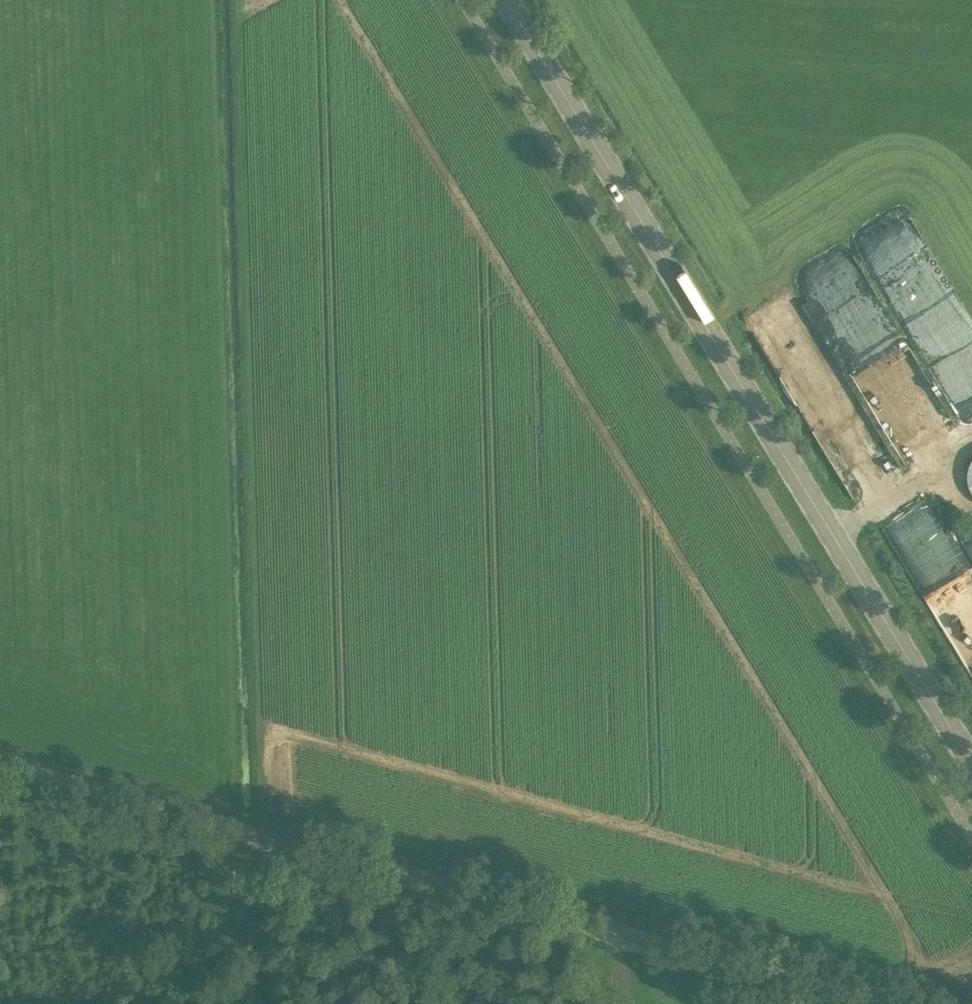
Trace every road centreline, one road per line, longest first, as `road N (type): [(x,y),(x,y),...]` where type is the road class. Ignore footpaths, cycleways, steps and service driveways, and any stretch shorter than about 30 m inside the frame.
road 1 (unclassified): [(937,1003),(0,754)]
road 2 (secondary): [(971,772),(505,0)]

